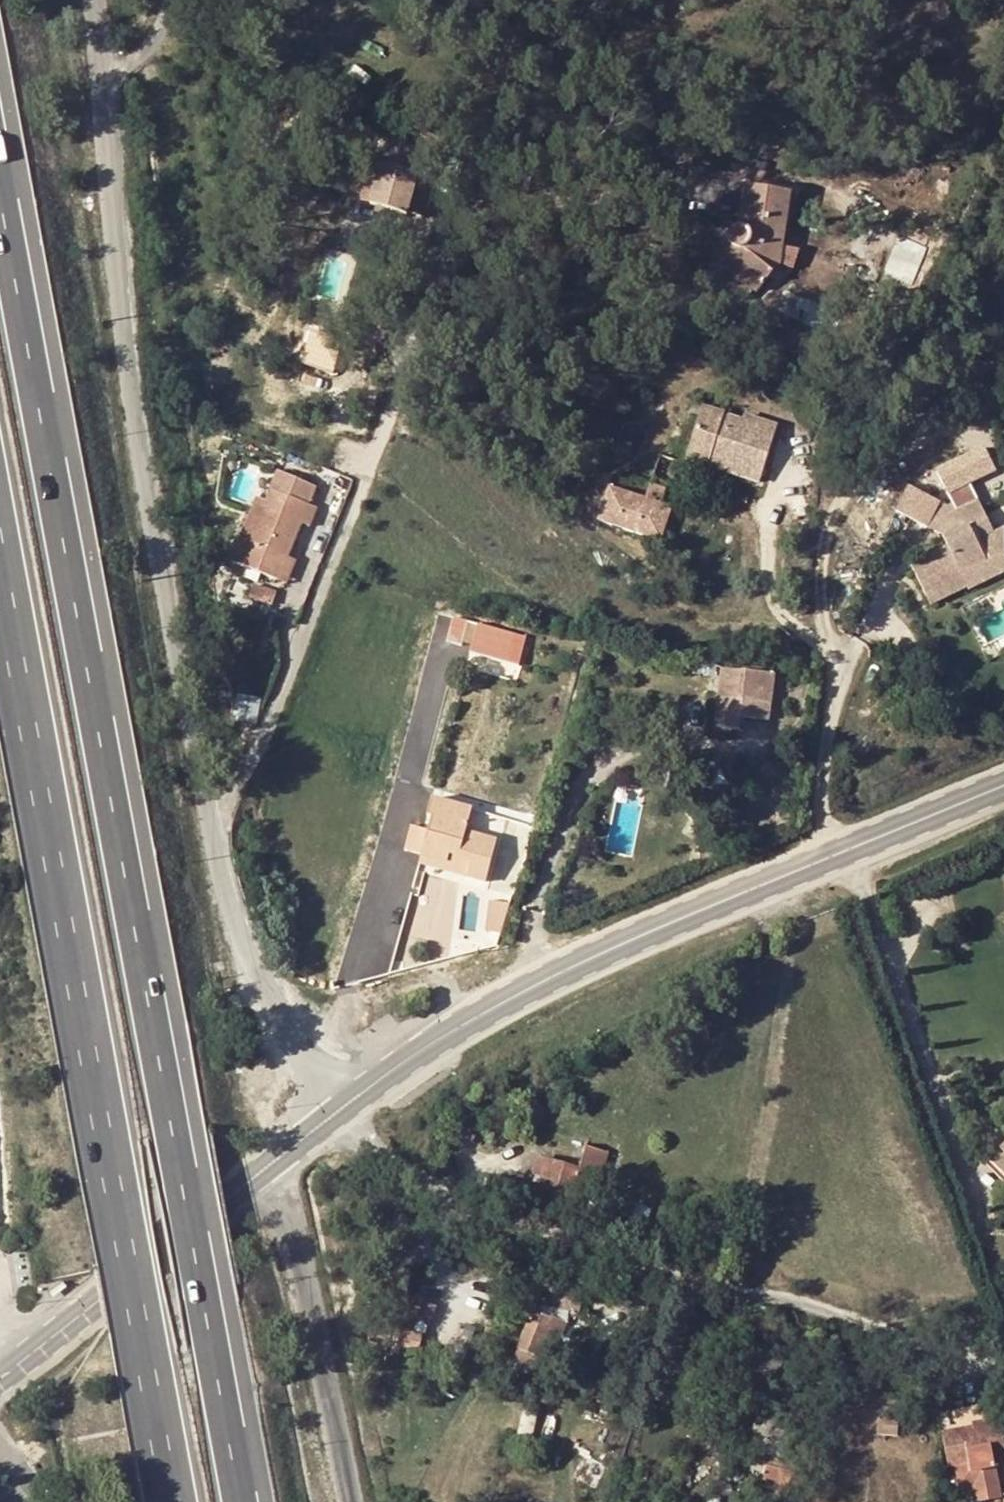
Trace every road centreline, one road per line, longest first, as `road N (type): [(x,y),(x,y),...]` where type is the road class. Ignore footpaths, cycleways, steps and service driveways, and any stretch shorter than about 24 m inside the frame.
road 1 (motorway): [(242,1501),(0,158)]
road 2 (residential): [(343,1108),(263,982),(223,881),(129,390),(96,0)]
road 3 (motorway): [(0,592),(170,1501)]
road 4 (tertiary): [(1003,787),(593,958),(506,1002),(343,1108)]
road 5 (residential): [(1003,1361),(985,1364),(932,1348),(827,1305),(733,1293),(450,1202),(343,1108)]
road 6 (residential): [(355,1501),(289,1150)]
road 7 (tertiary): [(289,1150),(12,1371)]
road 8 (unclassified): [(1,1380),(30,1501)]

